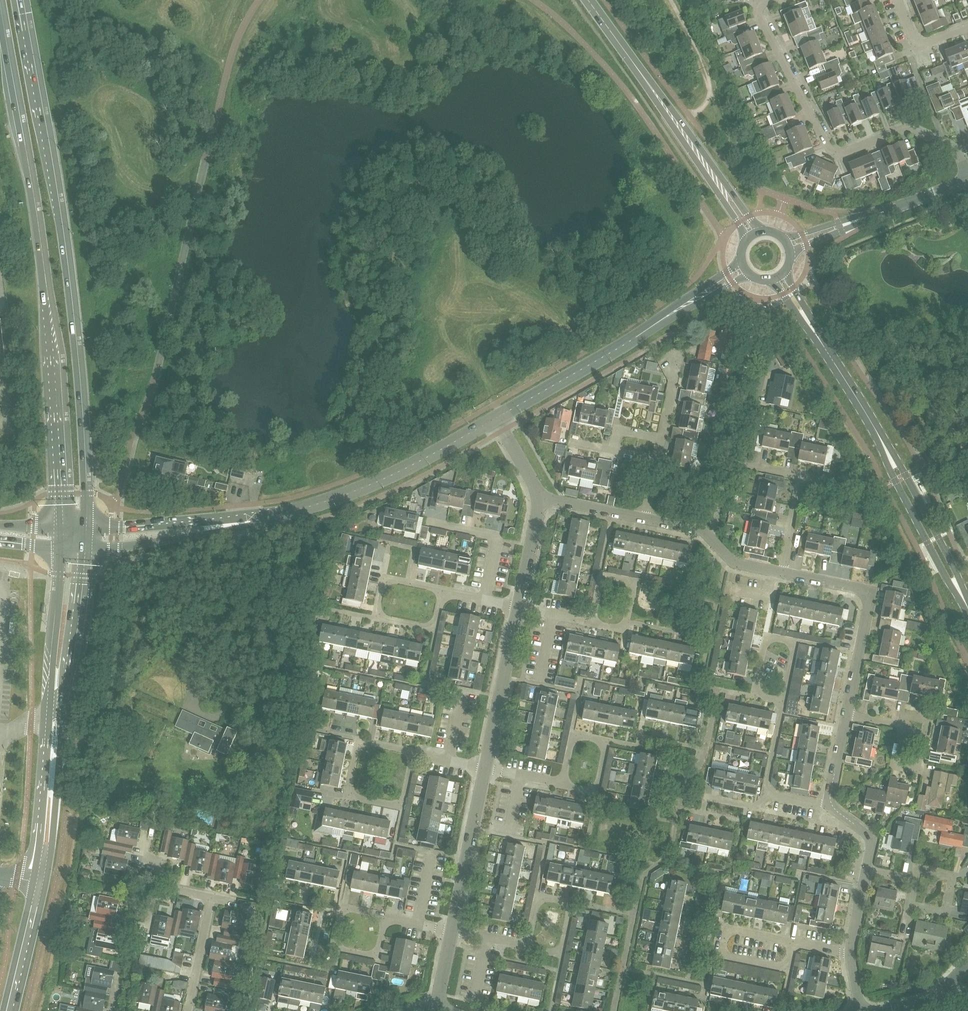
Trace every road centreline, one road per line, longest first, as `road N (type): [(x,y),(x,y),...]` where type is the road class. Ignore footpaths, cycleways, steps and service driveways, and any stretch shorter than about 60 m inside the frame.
road 1 (secondary): [(83,538),(70,300),(21,0)]
road 2 (secondary): [(0,24),(46,308),(61,537)]
road 3 (residential): [(958,153),(909,129),(832,152),(756,3)]
road 4 (secondary): [(496,418),(744,268)]
road 5 (secondary): [(751,234),(588,0)]
road 6 (secondary): [(236,523),(364,487),(496,418)]
road 7 (residential): [(847,715),(868,596),(783,574)]
road 8 (secondary): [(967,607),(938,537),(875,428)]
road 9 (secondary): [(875,428),(967,607)]
road 10 (tertiary): [(789,246),(967,180)]
road 11 (secondary): [(875,428),(779,276)]
road 12 (secondary): [(40,882),(57,708)]
road 13 (residential): [(789,940),(737,929),(724,941),(731,956),(787,968),(793,941)]
road 14 (secondary): [(57,708),(83,538)]
road 15 (secondary): [(61,537),(57,708)]
road 16 (residential): [(452,931),(486,768)]
road 17 (residential): [(413,753),(403,807),(348,796),(359,742)]
road 18 (residential): [(486,768),(519,607)]
road 19 (residential): [(783,574),(735,565),(701,530),(644,519)]
road 20 (secondary): [(236,523),(83,538)]
road 21 (residential): [(383,579),(375,617),(435,629),(442,591)]
road 22 (residential): [(596,791),(607,741),(574,734),(563,784)]
road 23 (residential): [(485,600),(498,537),(428,522)]
road 24 (residential): [(561,953),(571,905),(538,898),(528,947)]
road 25 (secondary): [(10,1010),(40,882)]
road 26 (residential): [(918,871),(953,878),(946,911),(911,904),(916,879)]
road 27 (residential): [(345,910),(337,947),(377,957),(386,916)]

